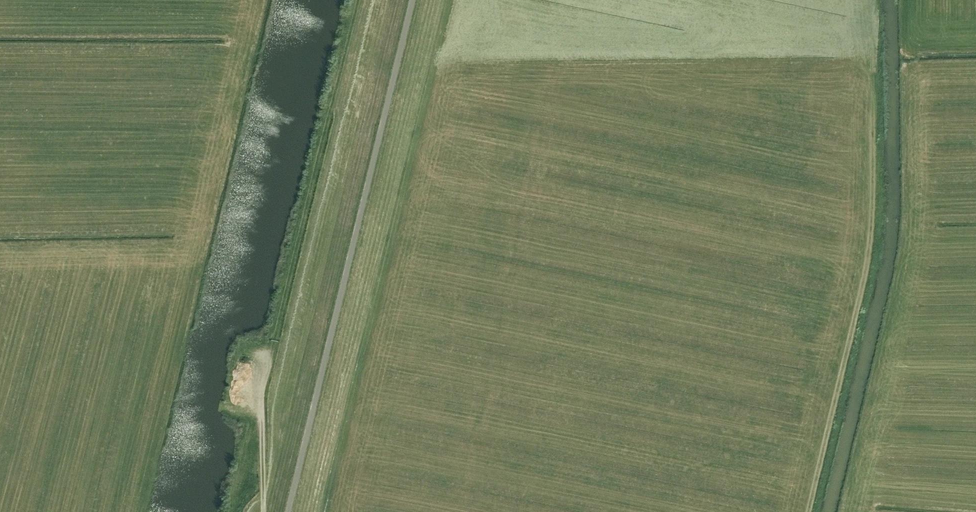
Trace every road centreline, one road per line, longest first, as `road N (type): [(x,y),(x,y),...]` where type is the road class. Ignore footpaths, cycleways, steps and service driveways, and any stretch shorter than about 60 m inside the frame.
road 1 (track): [(808,511),(867,265),(872,54)]

